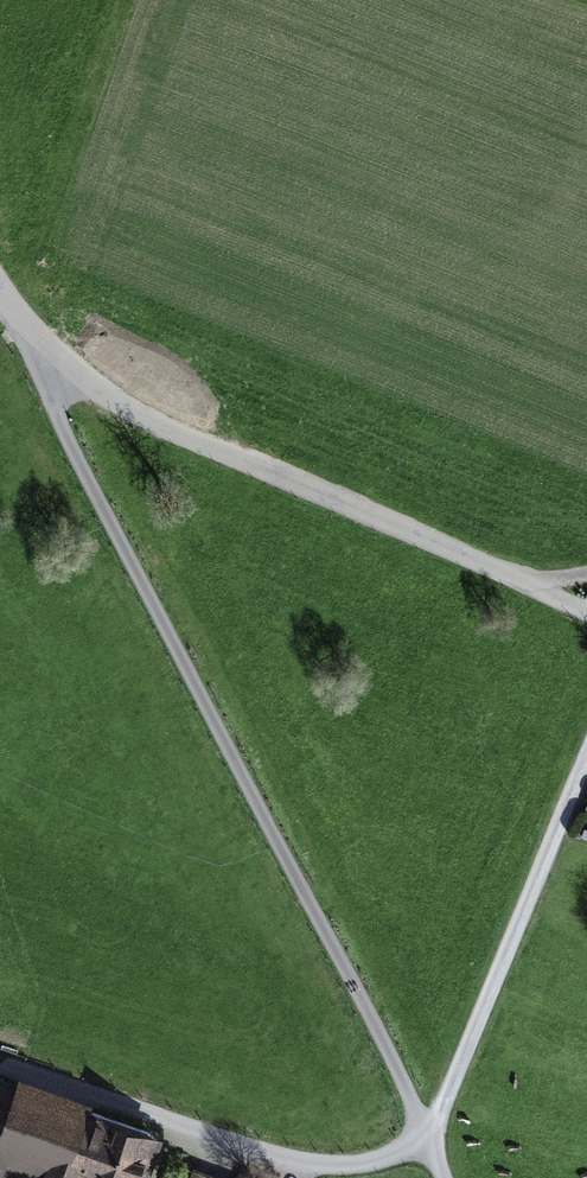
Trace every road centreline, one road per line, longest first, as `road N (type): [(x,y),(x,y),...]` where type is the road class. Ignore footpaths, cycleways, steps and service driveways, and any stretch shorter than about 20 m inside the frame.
road 1 (residential): [(51,361),(63,441),(445,1177)]
road 2 (unclassified): [(586,615),(134,420),(51,361)]
road 3 (track): [(434,1149),(247,1170),(0,1067)]

